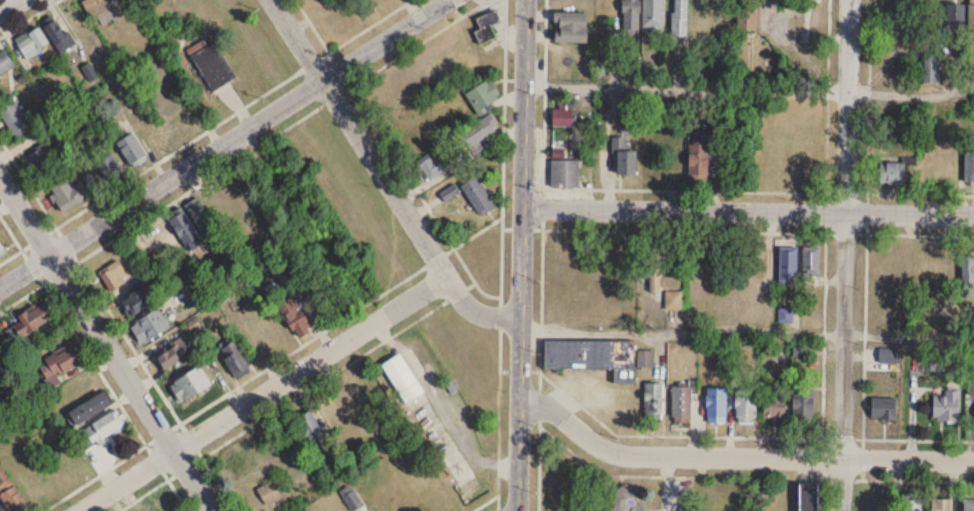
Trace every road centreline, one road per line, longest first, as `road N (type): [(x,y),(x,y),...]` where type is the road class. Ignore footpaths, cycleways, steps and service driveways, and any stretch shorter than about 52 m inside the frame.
road 1 (residential): [(0,287),(447,0)]
road 2 (residential): [(527,0),(518,510)]
road 3 (residential): [(849,0),(840,510)]
road 4 (residential): [(520,405),(549,407),(610,449),(647,456),(973,459)]
road 5 (residential): [(523,207),(973,216)]
road 6 (residential): [(79,510),(446,274)]
road 7 (residential): [(272,0),(461,297),(484,315),(521,316)]
road 8 (residential): [(0,176),(212,510)]

